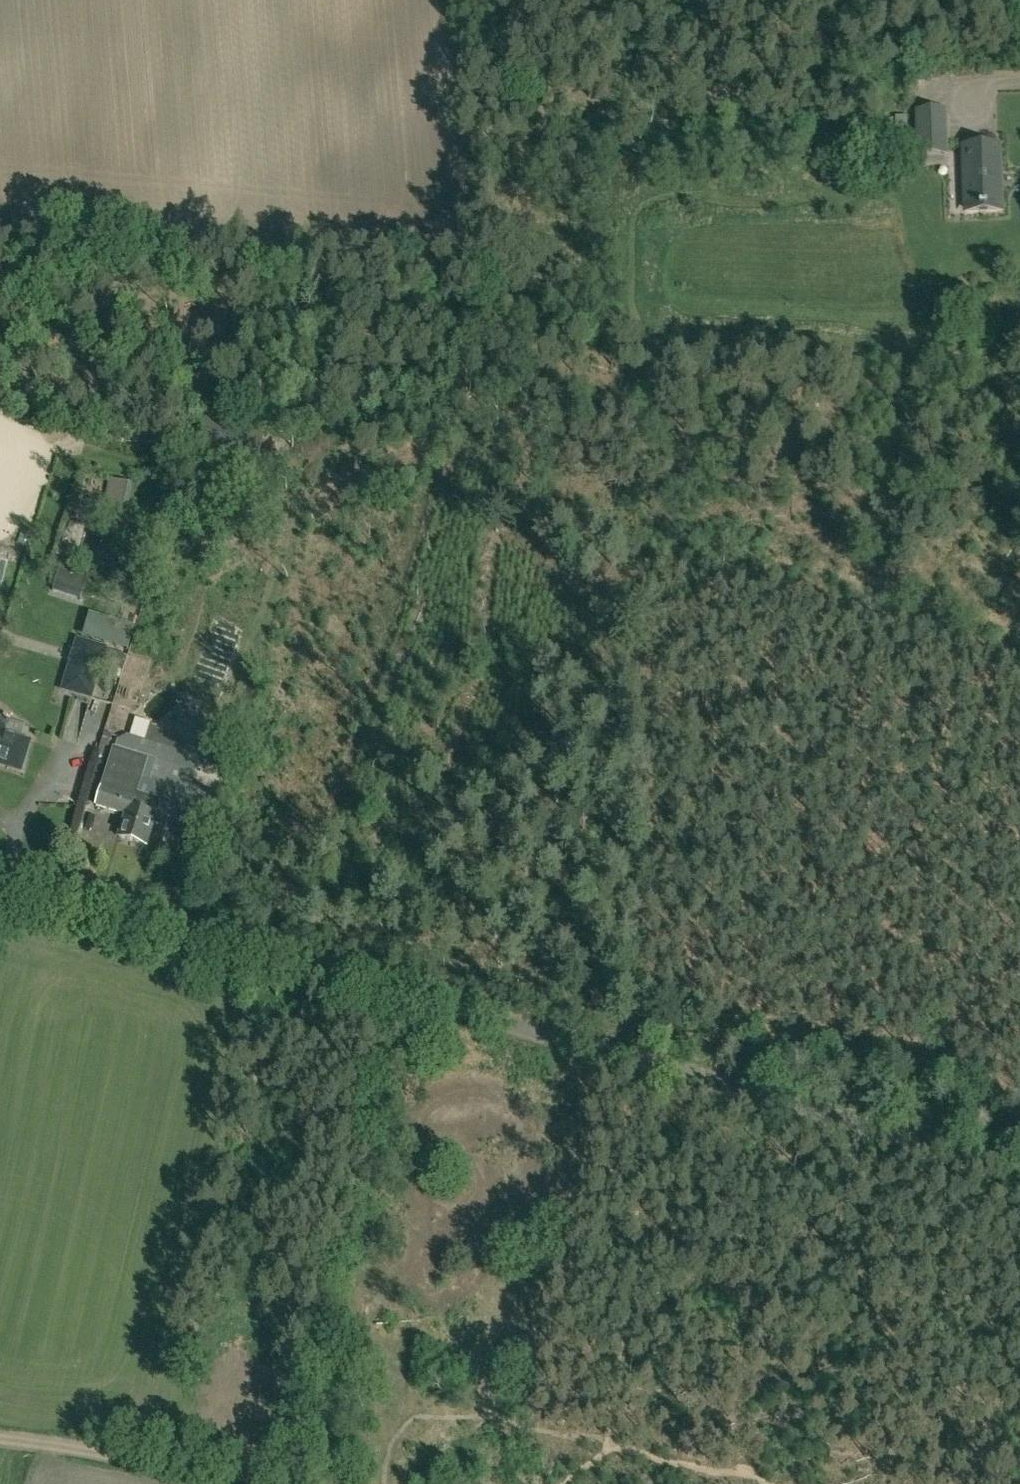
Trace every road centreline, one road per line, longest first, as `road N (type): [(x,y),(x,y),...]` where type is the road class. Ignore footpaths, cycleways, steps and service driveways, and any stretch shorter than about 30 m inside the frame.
road 1 (unclassified): [(1019,1170),(0,881)]
road 2 (track): [(203,1483),(0,1436)]

